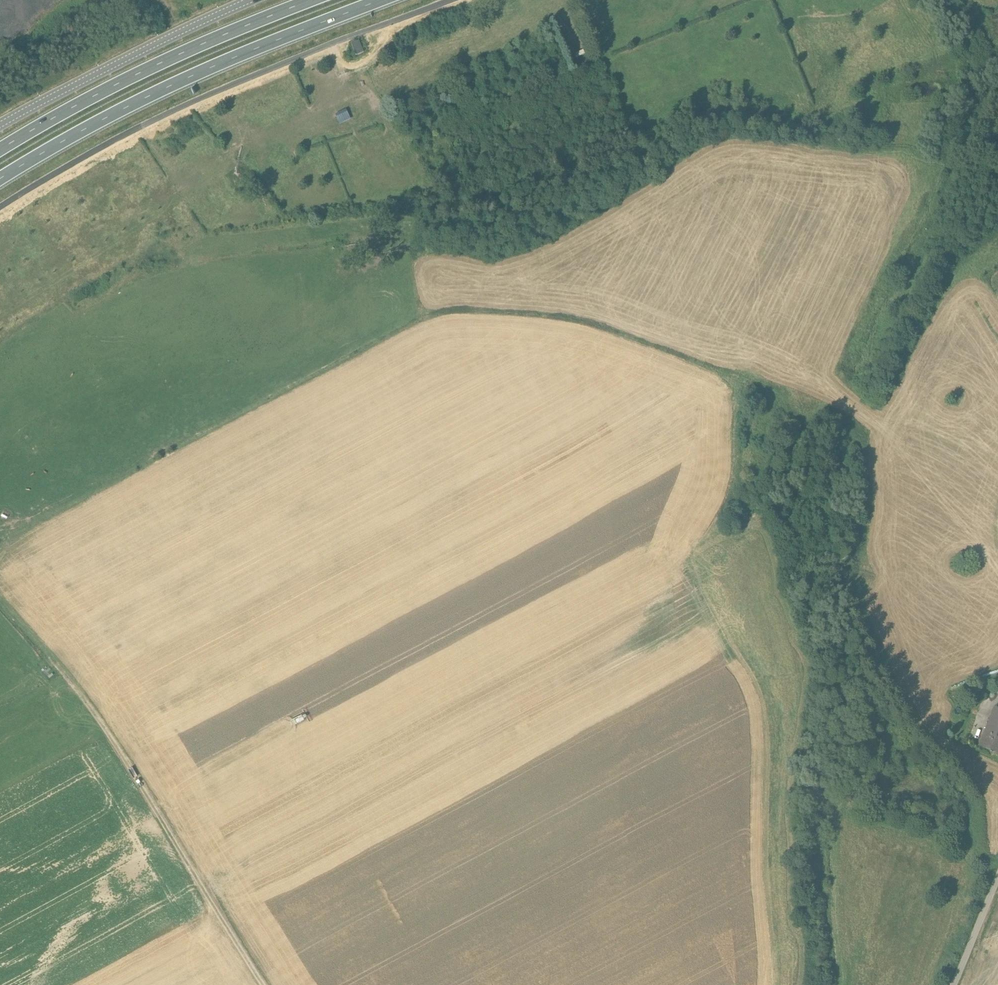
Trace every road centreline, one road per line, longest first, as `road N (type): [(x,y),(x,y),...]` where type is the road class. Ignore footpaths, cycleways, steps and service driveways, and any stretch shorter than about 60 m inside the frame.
road 1 (track): [(260,984),(88,707),(0,604)]
road 2 (trunk): [(0,180),(205,71),(383,0)]
road 3 (trunk): [(312,0),(131,77),(0,150)]
road 4 (tertiary): [(252,0),(0,125)]

